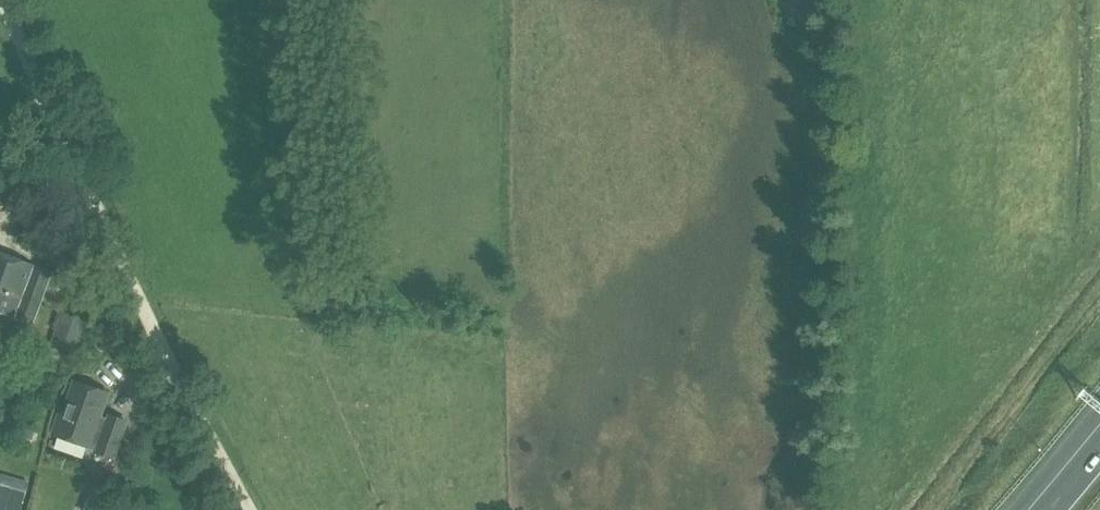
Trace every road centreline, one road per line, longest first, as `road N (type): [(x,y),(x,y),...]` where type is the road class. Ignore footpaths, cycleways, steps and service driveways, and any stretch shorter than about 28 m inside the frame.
road 1 (unclassified): [(257,509),(7,0)]

